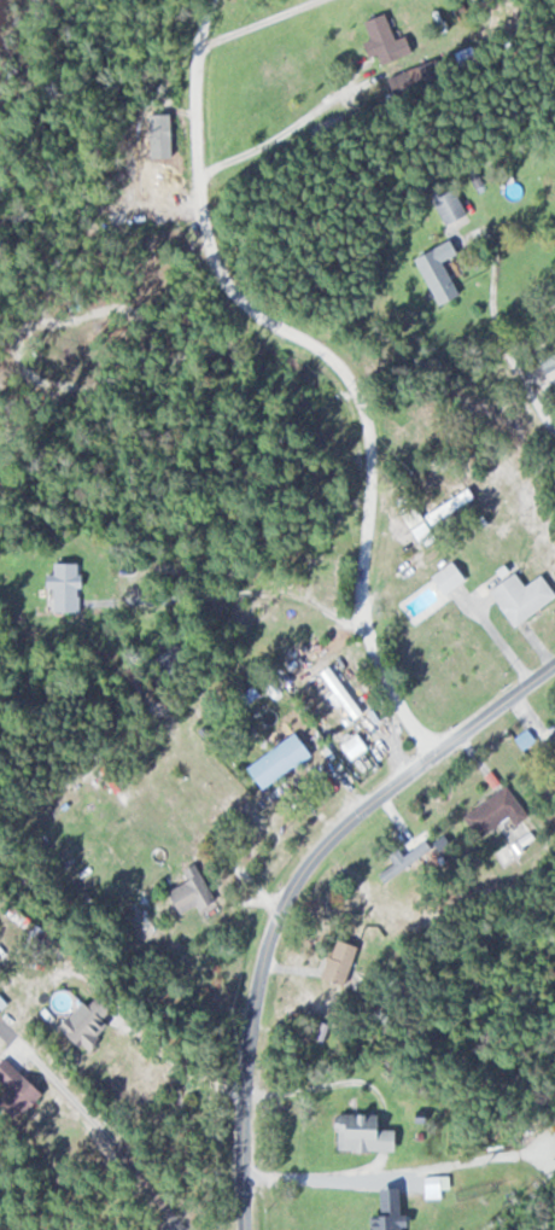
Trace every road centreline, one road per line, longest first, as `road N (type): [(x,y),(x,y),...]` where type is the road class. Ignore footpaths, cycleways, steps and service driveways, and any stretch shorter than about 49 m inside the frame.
road 1 (residential): [(433,752),(395,696),(361,622),(368,466),(358,398),(322,344),(251,309),(210,251),(198,187),(200,46),(213,0)]
road 2 (residential): [(249,1229),(251,1027),(265,939),(293,879),(343,824),(554,660)]

